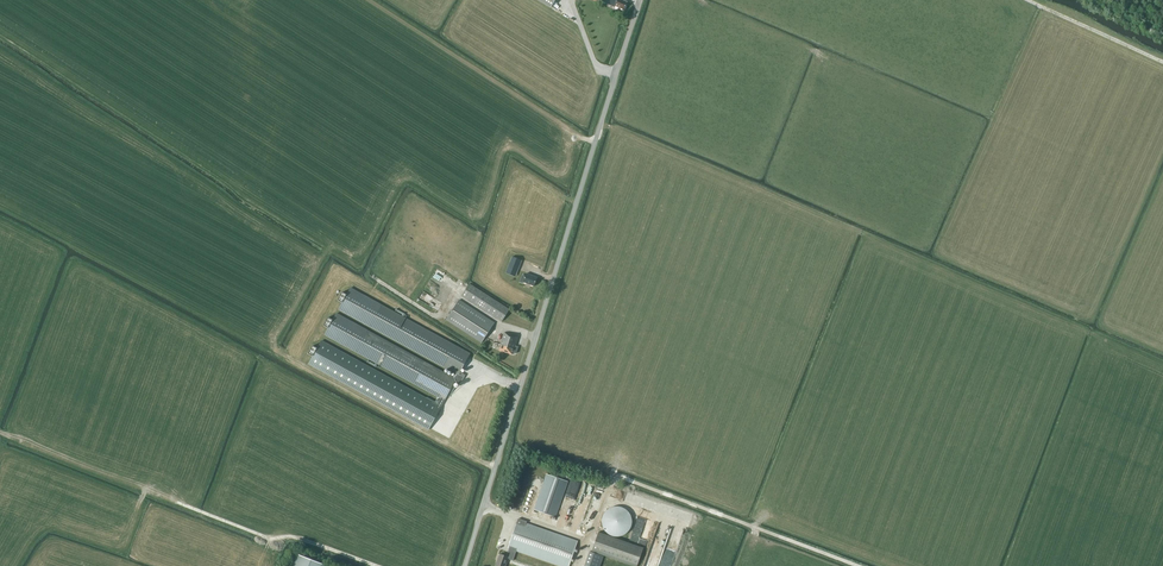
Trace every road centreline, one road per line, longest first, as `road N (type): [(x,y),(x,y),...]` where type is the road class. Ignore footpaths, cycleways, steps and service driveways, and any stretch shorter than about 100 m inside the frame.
road 1 (unclassified): [(465,565),(639,0)]

